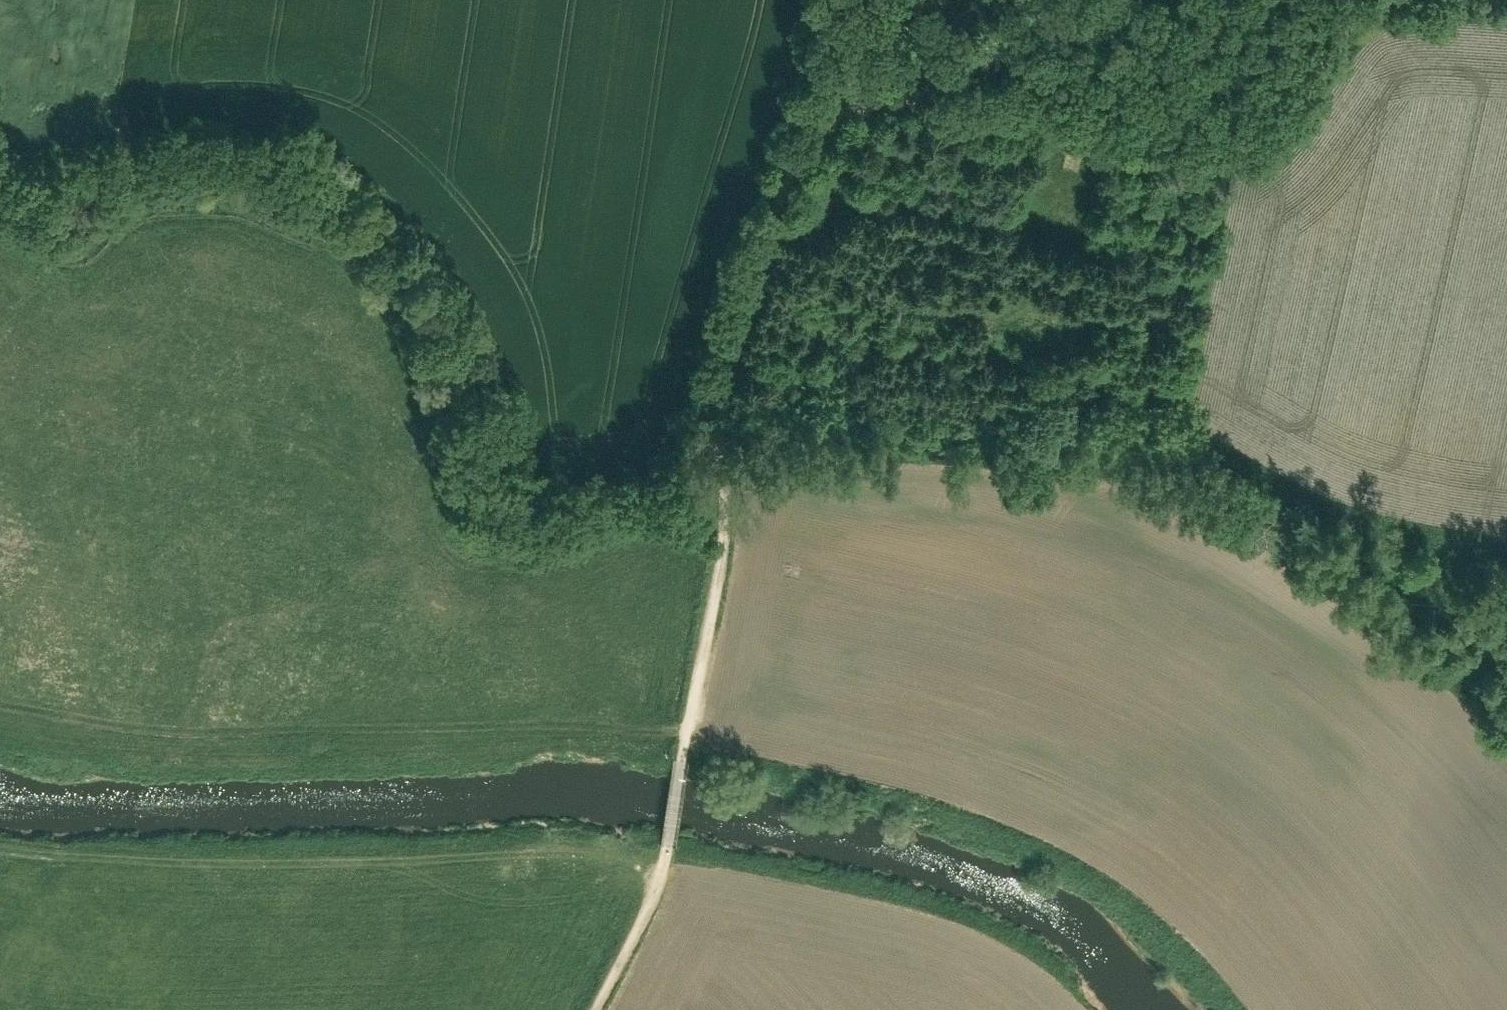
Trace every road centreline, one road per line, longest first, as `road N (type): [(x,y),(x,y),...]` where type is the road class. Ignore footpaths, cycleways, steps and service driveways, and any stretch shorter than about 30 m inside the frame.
road 1 (track): [(1059,120),(869,104),(834,121),(784,182),(741,294),(725,369),(725,532),(669,849),(652,905),(598,1009)]
road 2 (unclassified): [(1370,0),(1272,122),(1251,134),(1199,137),(1059,120)]

